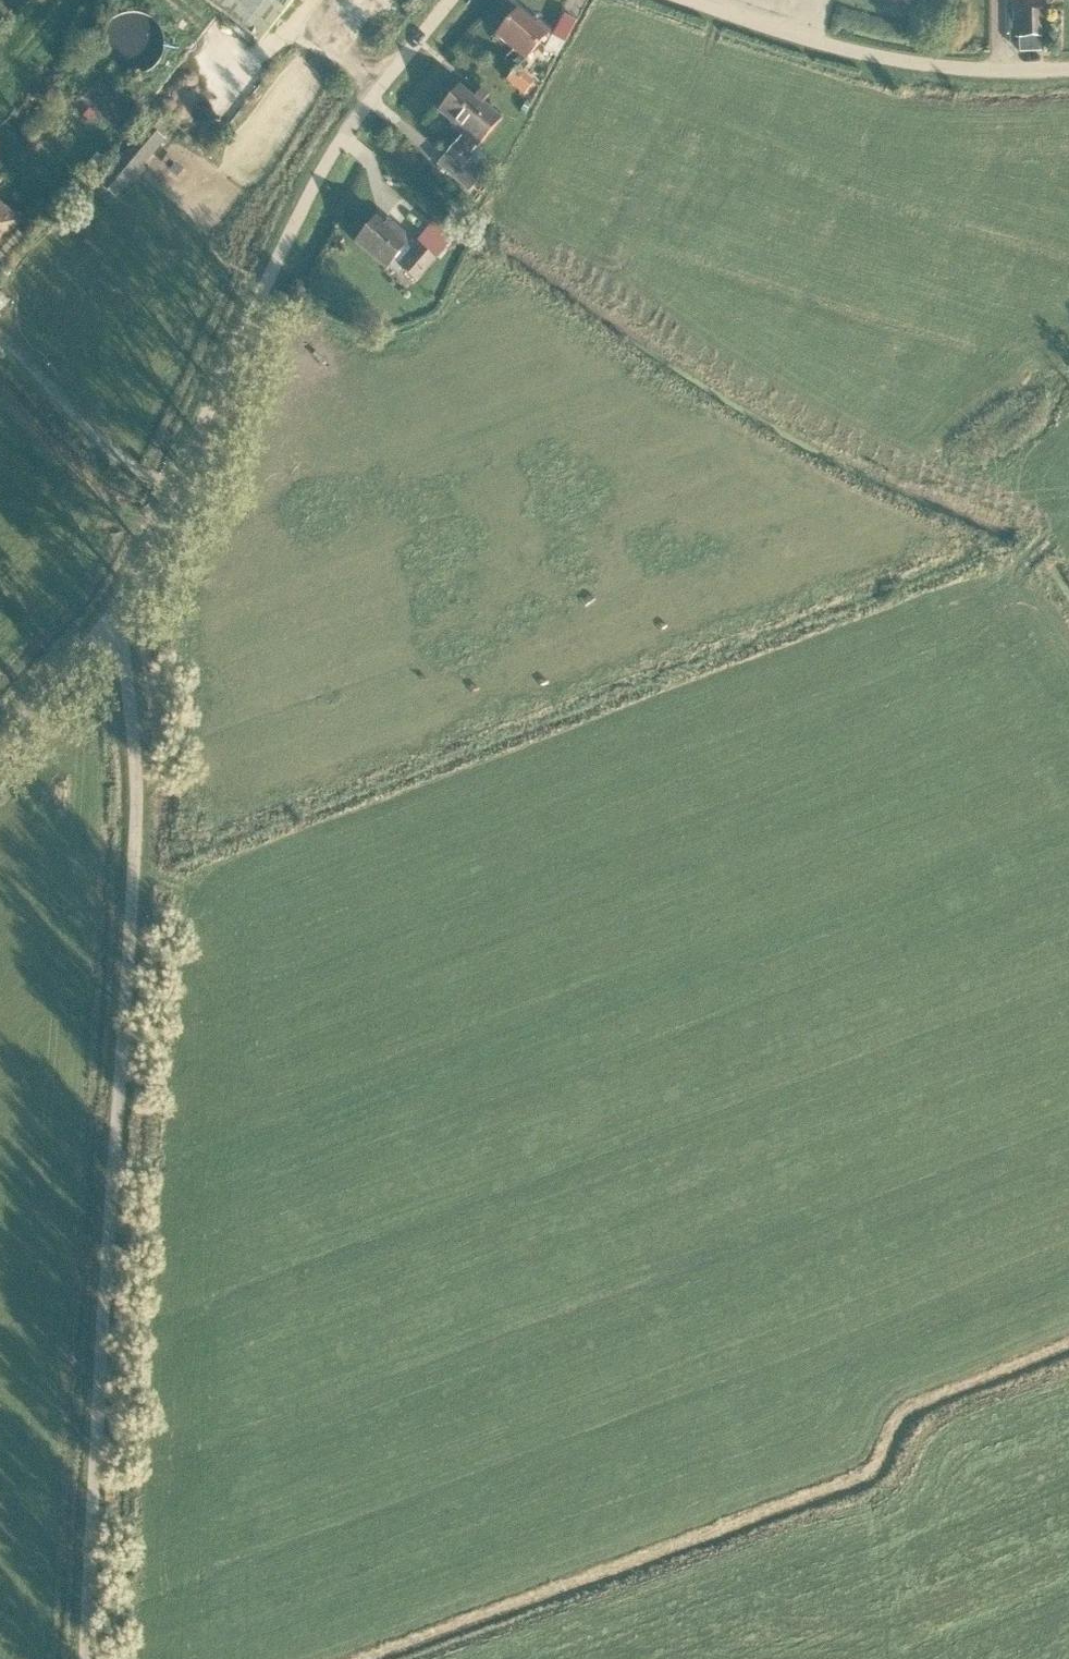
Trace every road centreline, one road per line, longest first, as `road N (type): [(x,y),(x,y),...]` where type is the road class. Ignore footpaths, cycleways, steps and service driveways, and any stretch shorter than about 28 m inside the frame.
road 1 (residential): [(104,627),(175,489),(300,203),(373,88),(446,0)]
road 2 (residential): [(686,0),(872,59),(998,72)]

